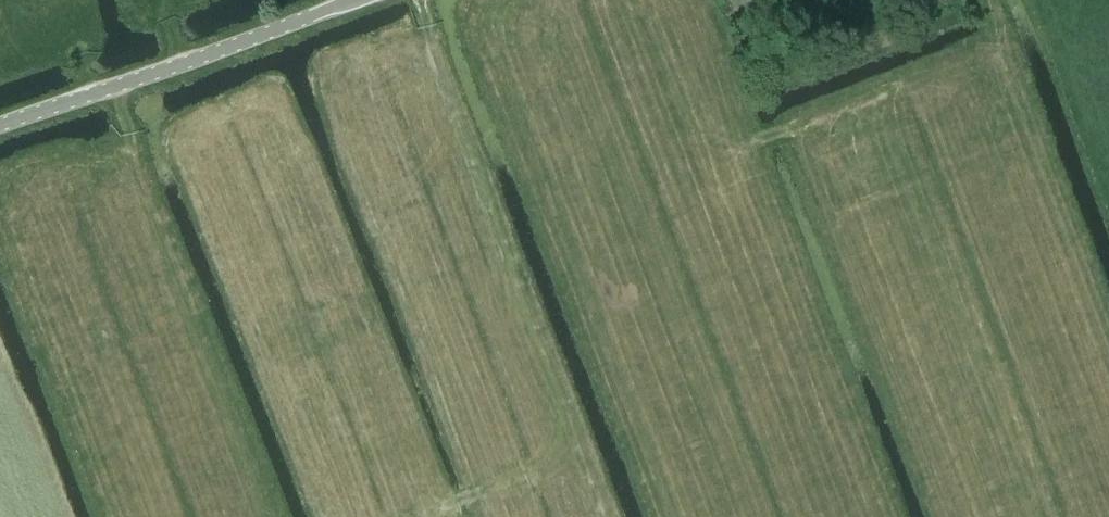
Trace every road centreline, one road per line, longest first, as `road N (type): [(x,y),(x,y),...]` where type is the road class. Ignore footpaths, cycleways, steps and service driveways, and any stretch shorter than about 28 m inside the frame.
road 1 (track): [(269,516),(140,183),(115,87)]
road 2 (tertiary): [(0,127),(350,0)]
road 3 (track): [(1108,163),(1049,0)]

